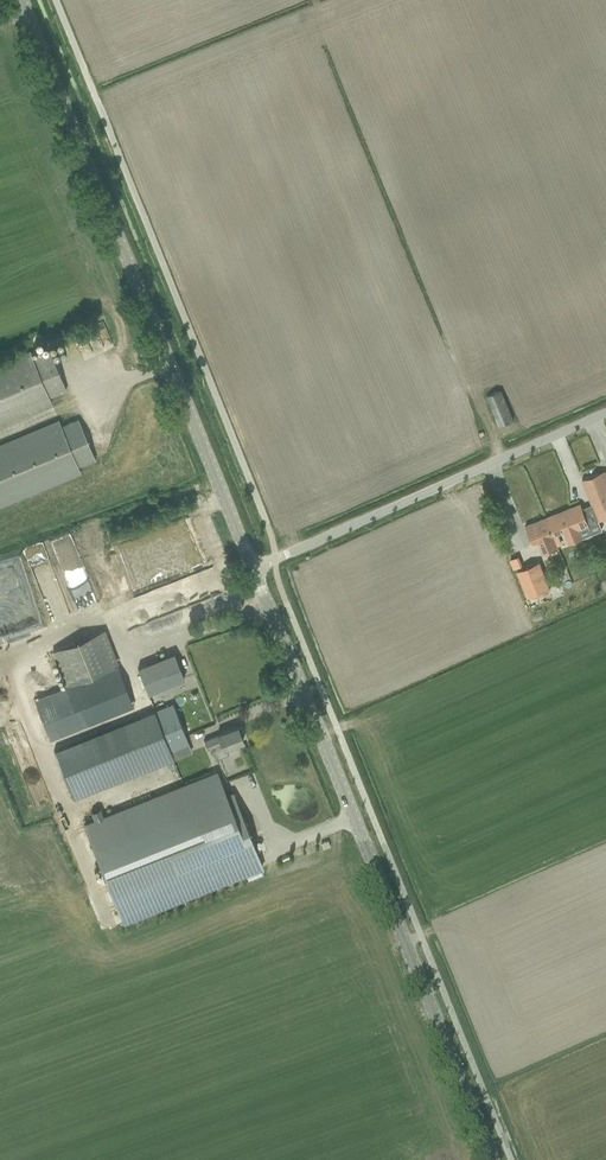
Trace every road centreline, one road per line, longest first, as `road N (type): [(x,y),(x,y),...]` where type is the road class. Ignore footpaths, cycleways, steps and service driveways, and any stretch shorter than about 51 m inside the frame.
road 1 (tertiary): [(491,1159),(252,566)]
road 2 (tertiary): [(252,566),(20,0)]
road 3 (unclassified): [(252,566),(605,412)]

